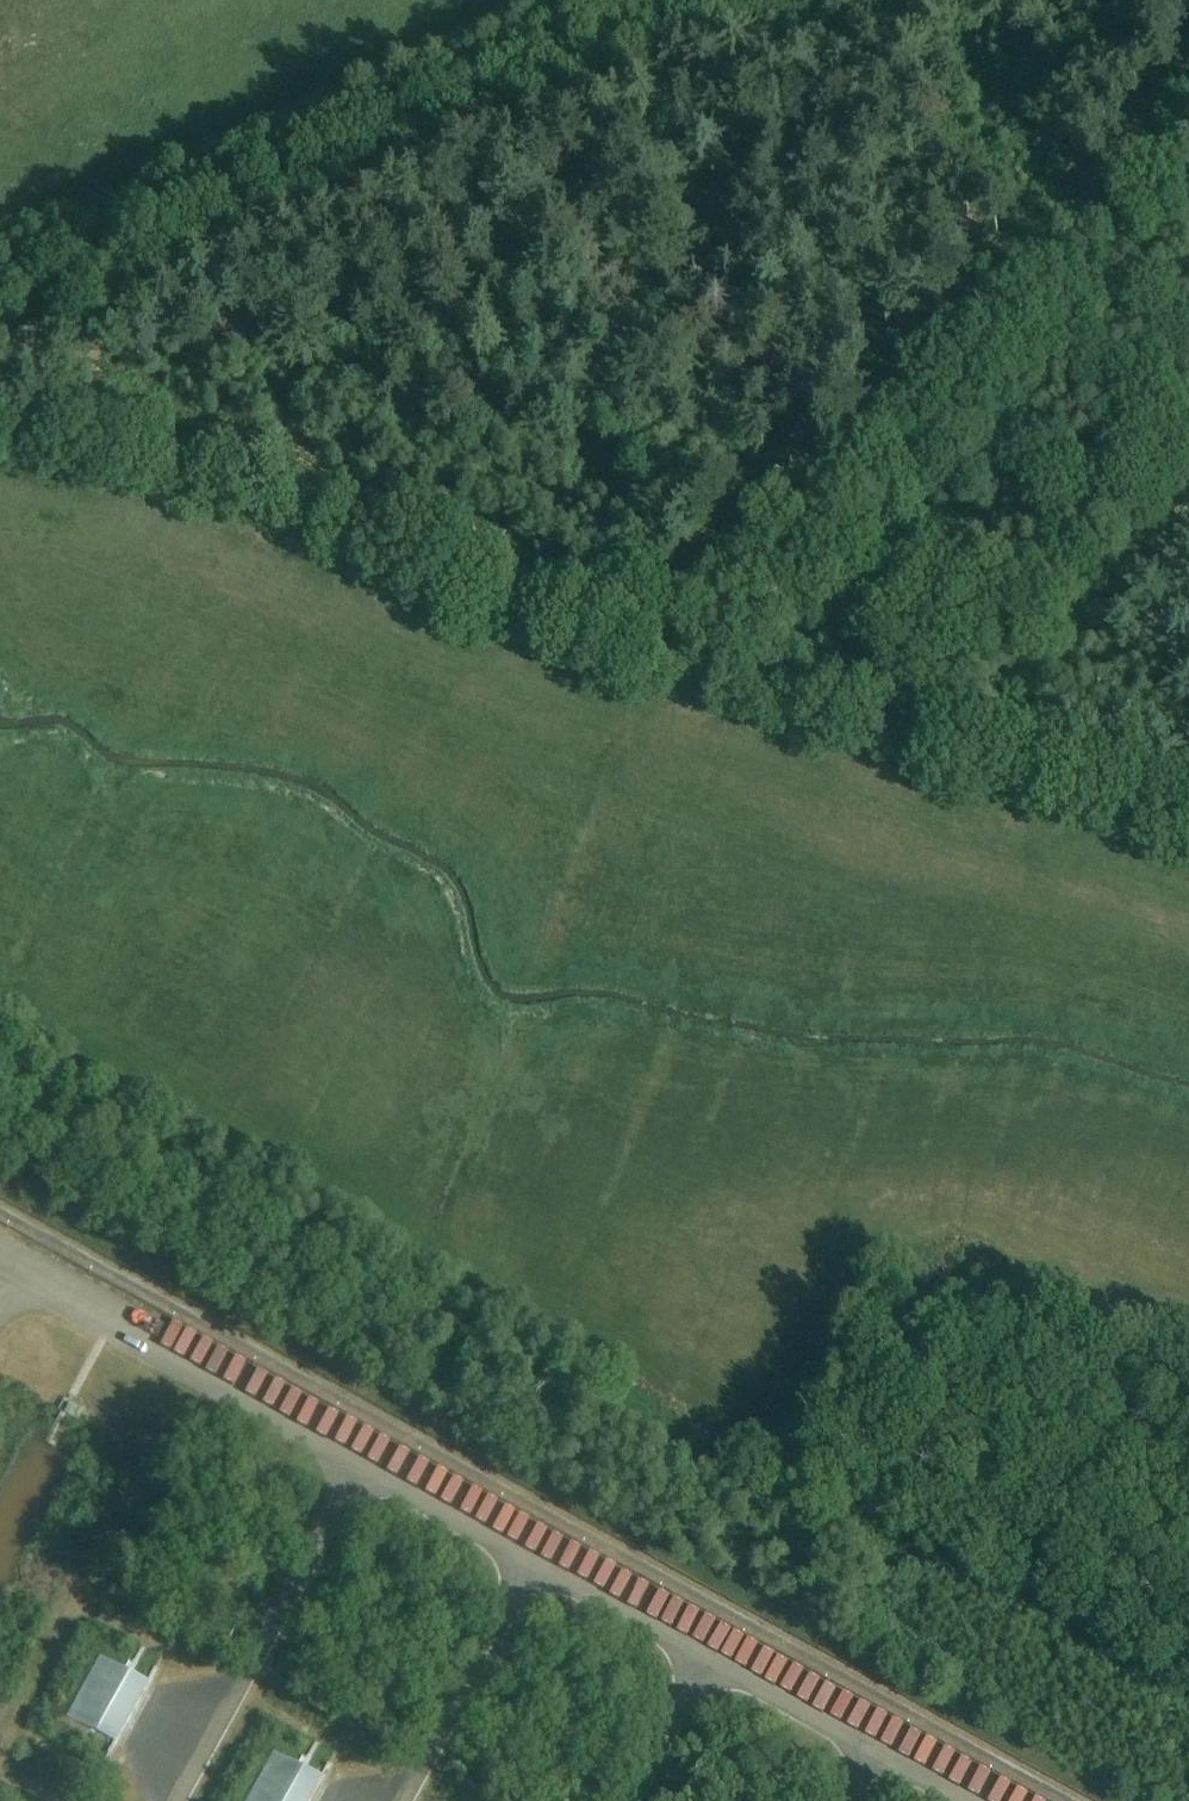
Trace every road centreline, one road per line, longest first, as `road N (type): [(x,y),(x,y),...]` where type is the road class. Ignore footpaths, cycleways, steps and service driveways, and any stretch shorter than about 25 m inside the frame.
road 1 (tertiary): [(0,329),(740,0)]

